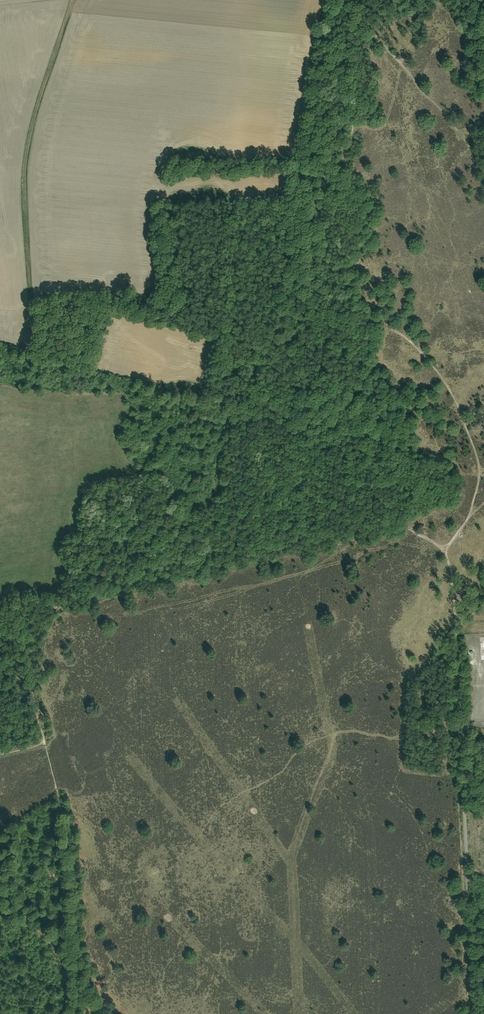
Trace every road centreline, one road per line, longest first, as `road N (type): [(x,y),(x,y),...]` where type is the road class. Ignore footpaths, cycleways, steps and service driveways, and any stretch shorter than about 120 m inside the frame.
road 1 (unclassified): [(473,1013),(461,716)]

